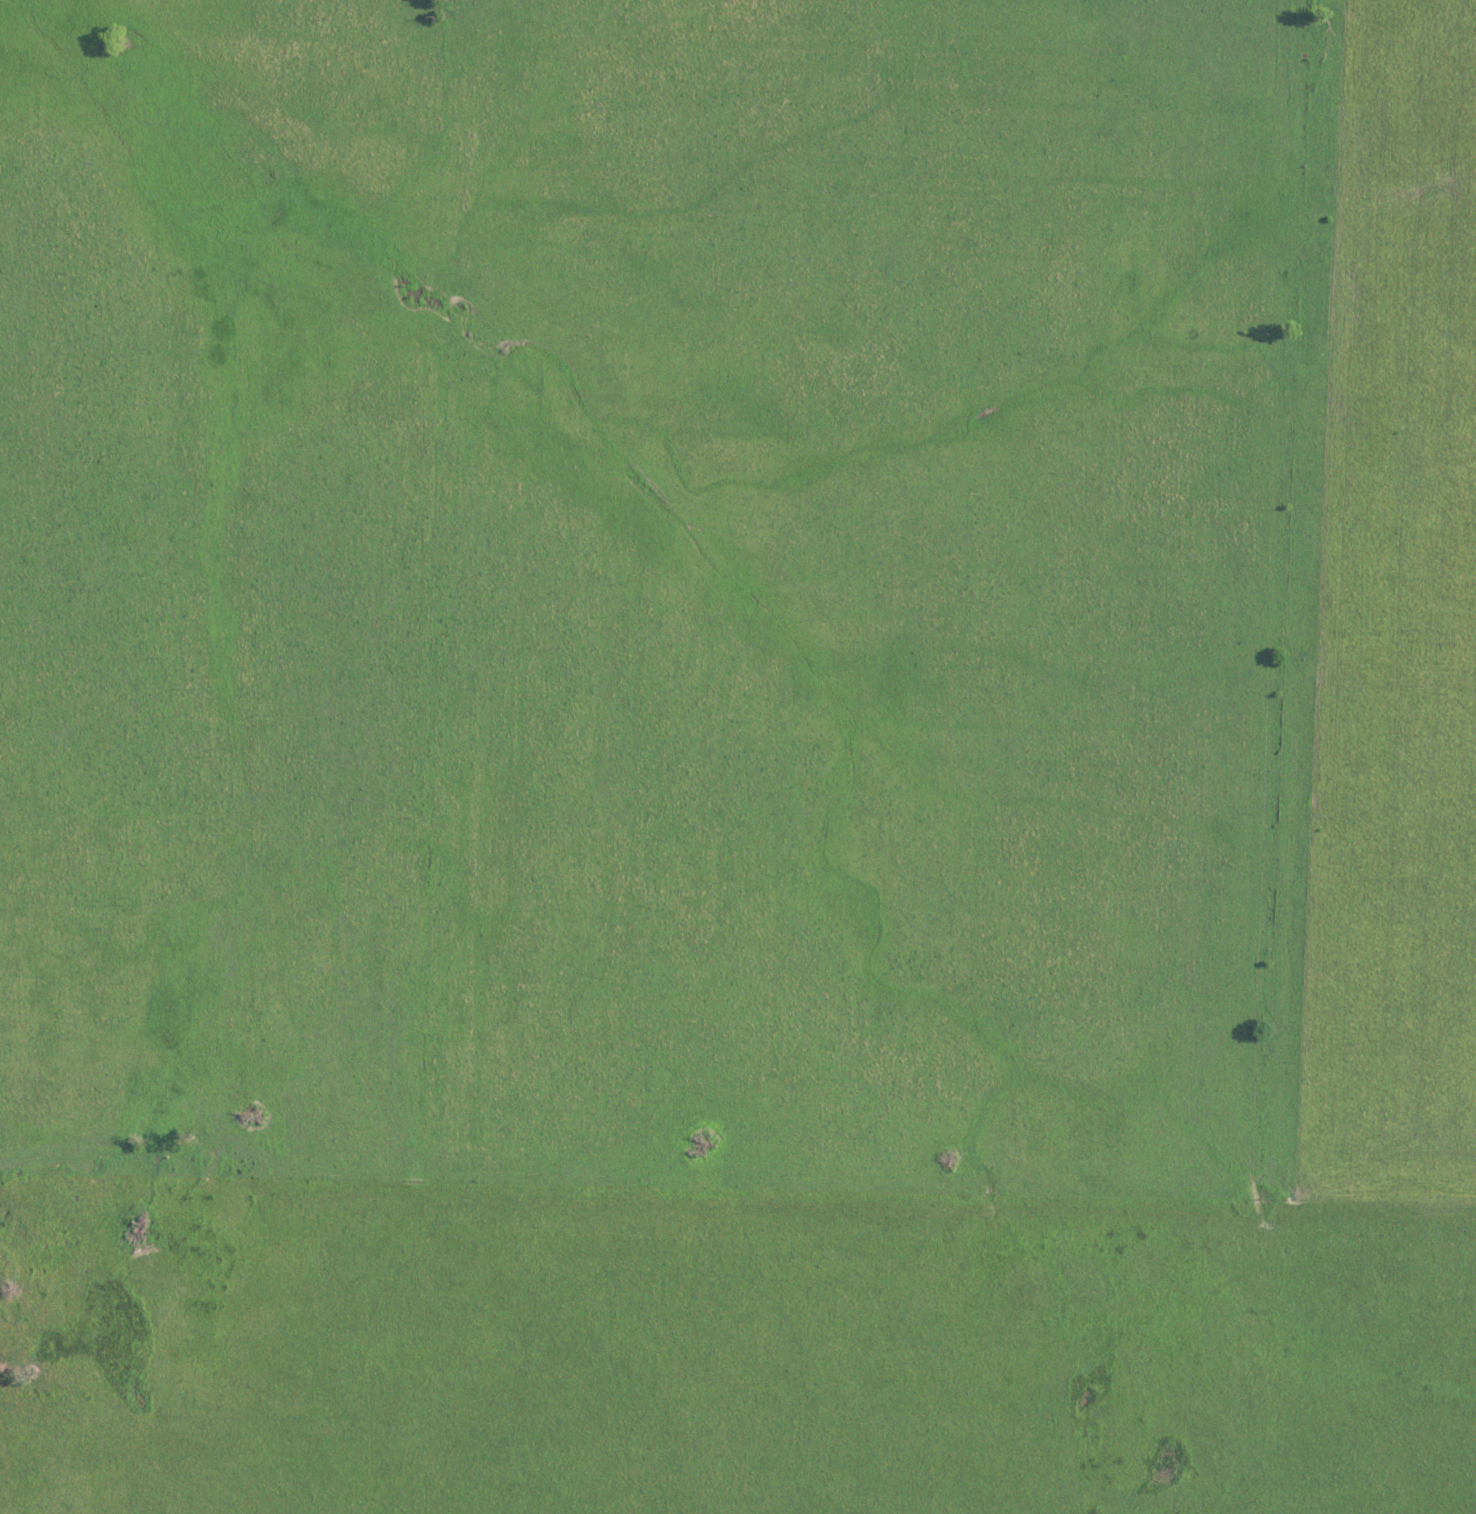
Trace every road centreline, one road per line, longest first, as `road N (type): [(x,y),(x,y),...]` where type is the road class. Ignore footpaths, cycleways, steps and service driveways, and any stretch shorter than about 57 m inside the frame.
road 1 (residential): [(1288,1235),(1292,1266),(1318,1307),(1475,1464)]

